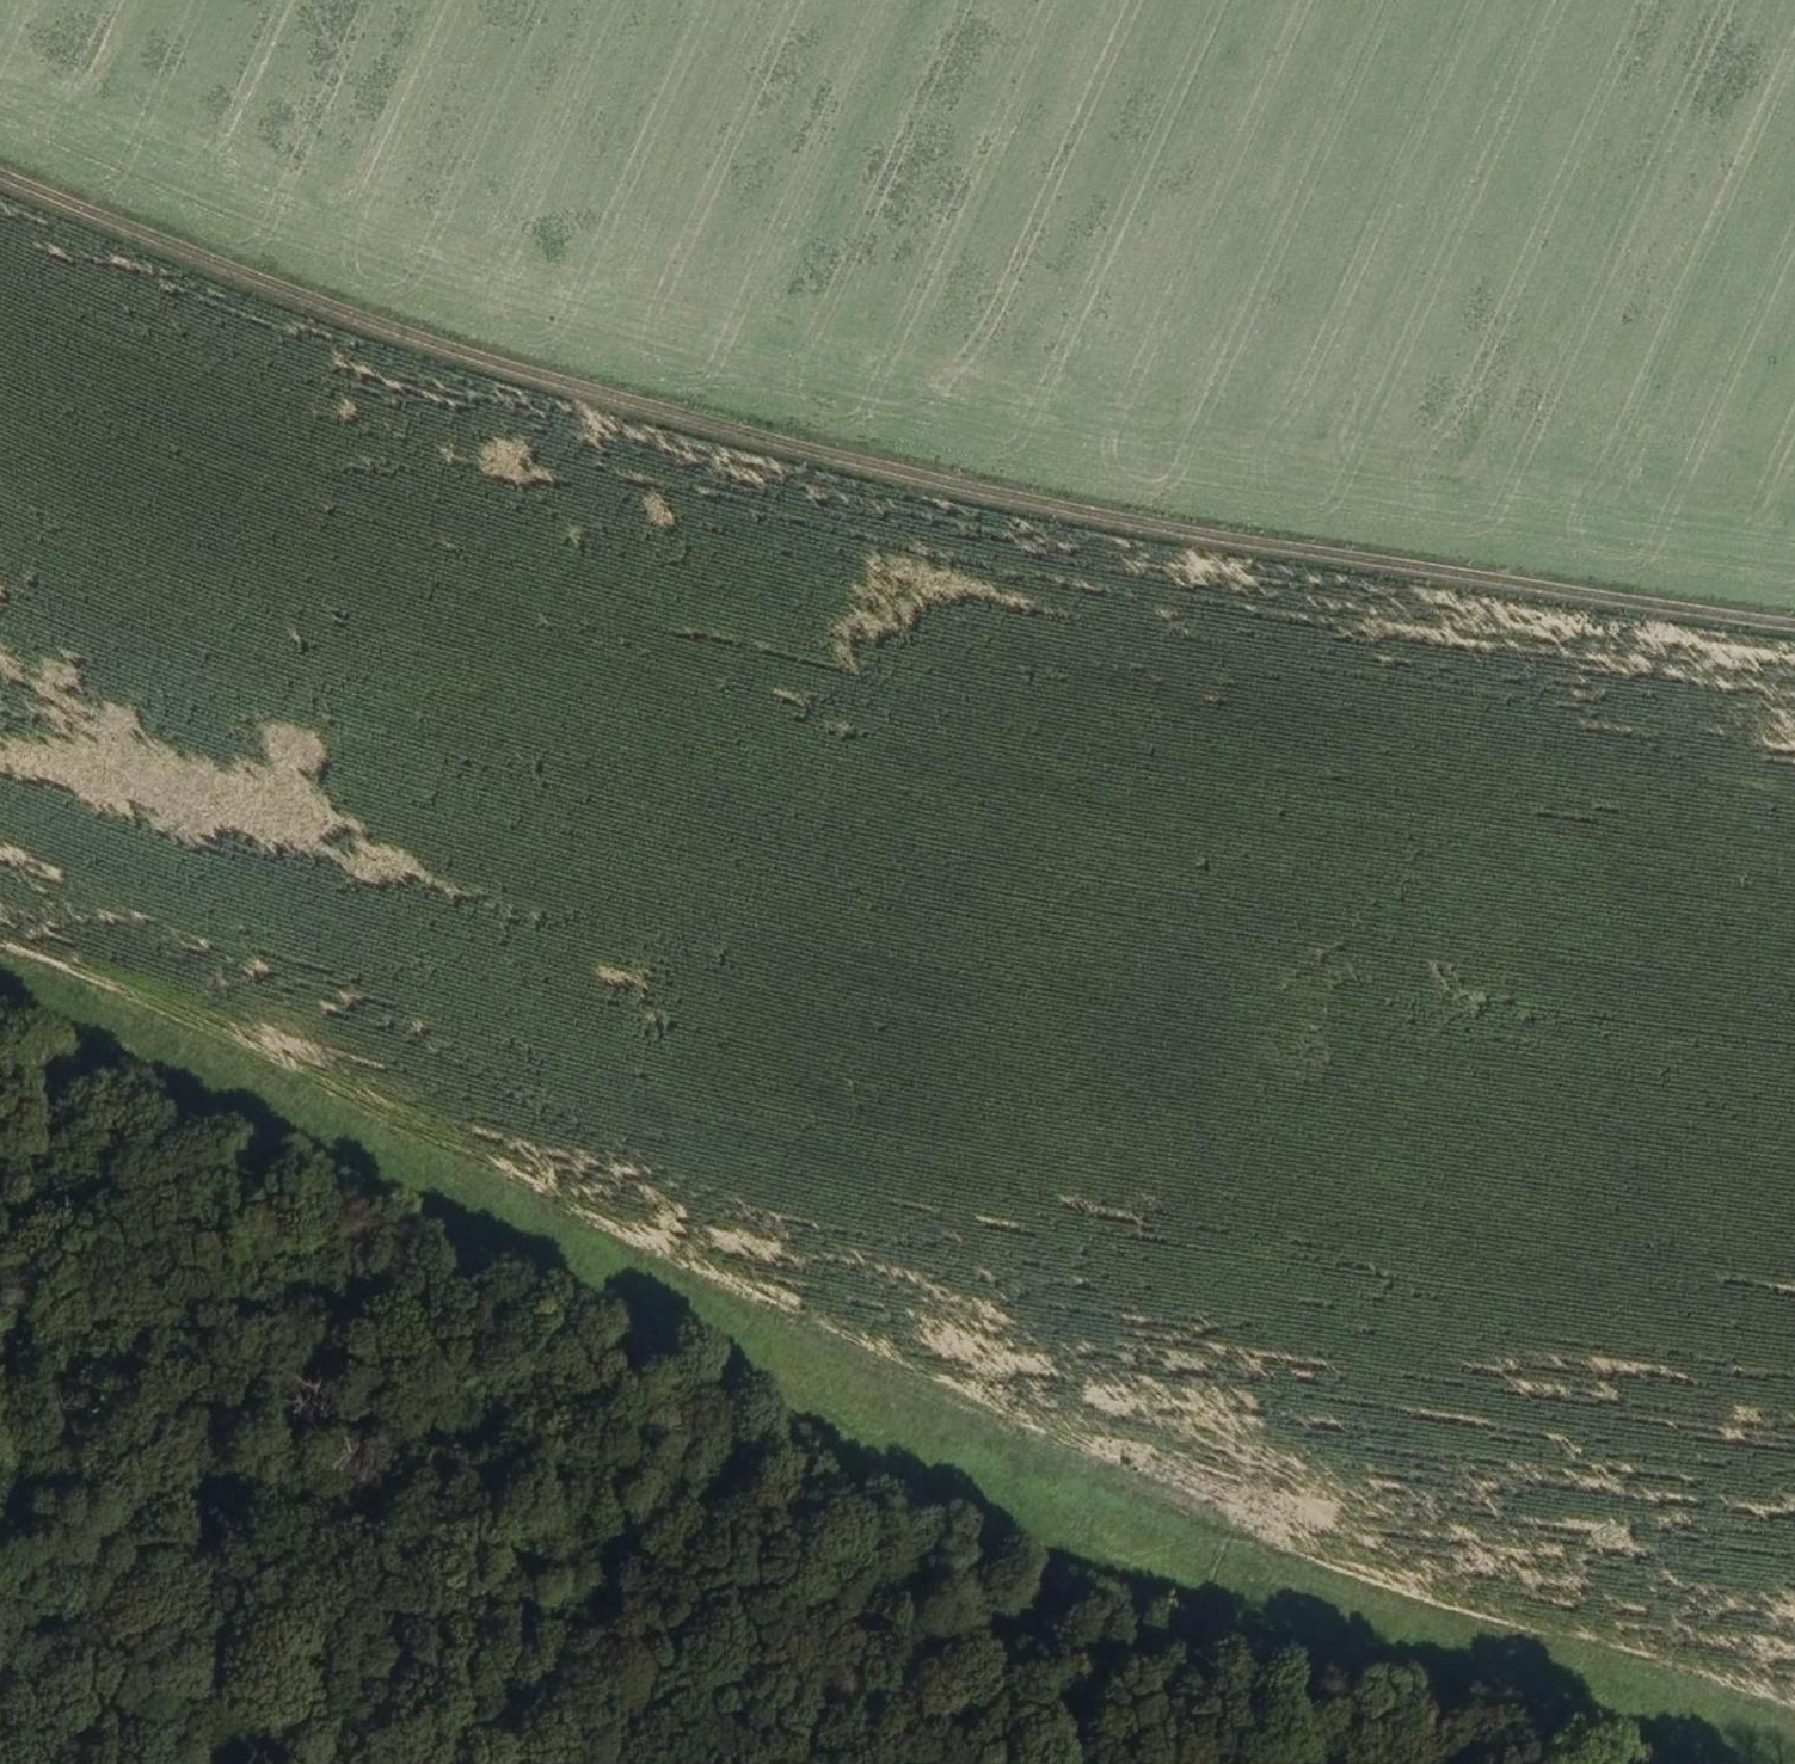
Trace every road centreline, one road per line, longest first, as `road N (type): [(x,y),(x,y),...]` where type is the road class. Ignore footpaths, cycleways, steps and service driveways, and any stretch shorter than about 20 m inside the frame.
road 1 (track): [(1770,1763),(1210,1566),(198,1112),(0,972)]
road 2 (track): [(1794,629),(1172,534),(967,492),(410,343),(0,181)]

